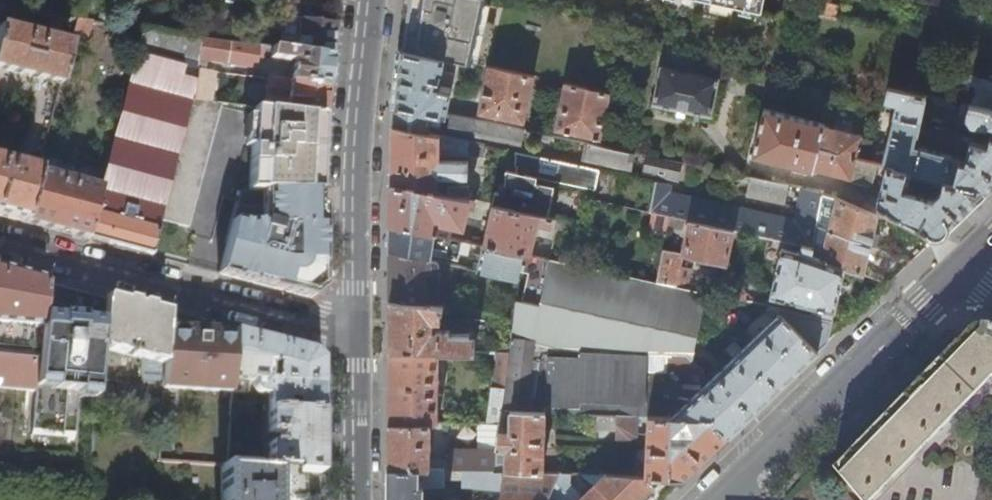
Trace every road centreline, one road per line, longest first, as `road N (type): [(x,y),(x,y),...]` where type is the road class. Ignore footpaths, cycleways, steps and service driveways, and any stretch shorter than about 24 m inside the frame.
road 1 (residential): [(356,334),(0,241)]
road 2 (residential): [(356,334),(372,0)]
road 3 (tertiary): [(943,279),(717,499)]
road 4 (residential): [(358,499),(356,334)]

